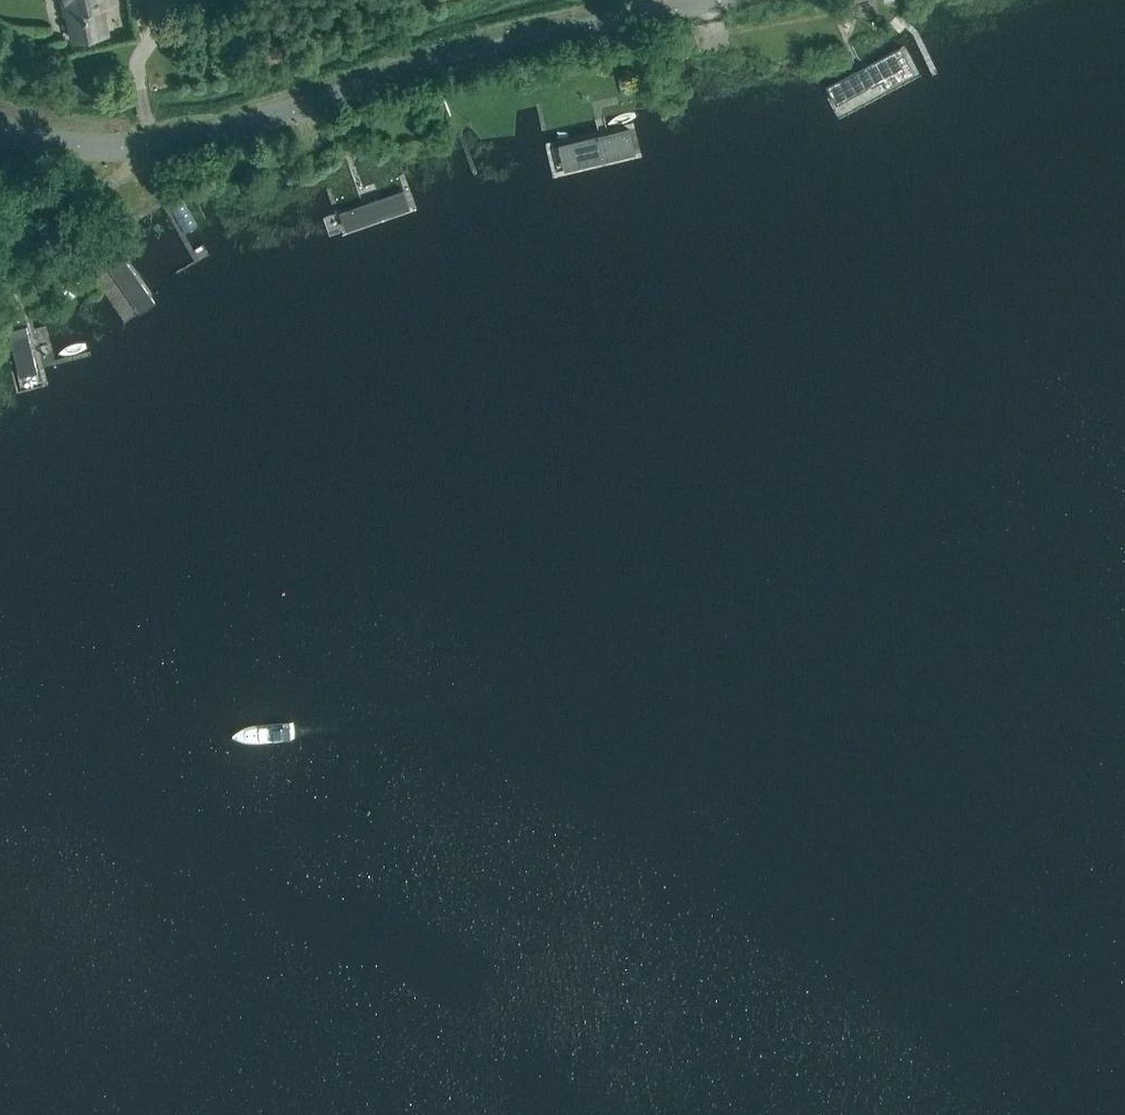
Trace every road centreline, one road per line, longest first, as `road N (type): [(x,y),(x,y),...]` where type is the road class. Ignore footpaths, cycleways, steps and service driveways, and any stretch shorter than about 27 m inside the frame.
road 1 (unclassified): [(0,135),(124,149),(199,139),(473,53),(714,0)]

